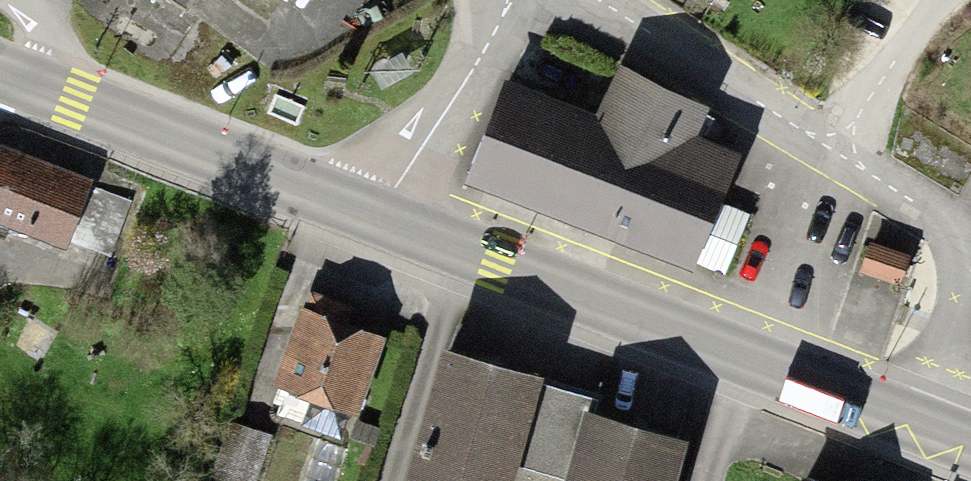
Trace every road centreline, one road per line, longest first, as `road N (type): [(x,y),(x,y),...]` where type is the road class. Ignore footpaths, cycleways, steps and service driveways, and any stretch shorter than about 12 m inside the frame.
road 1 (primary): [(924,428),(400,228)]
road 2 (residential): [(970,243),(561,0)]
road 3 (primary): [(400,228),(50,94)]
road 4 (residential): [(492,0),(400,228)]
road 5 (track): [(939,0),(829,159)]
road 6 (residential): [(970,304),(924,428)]

